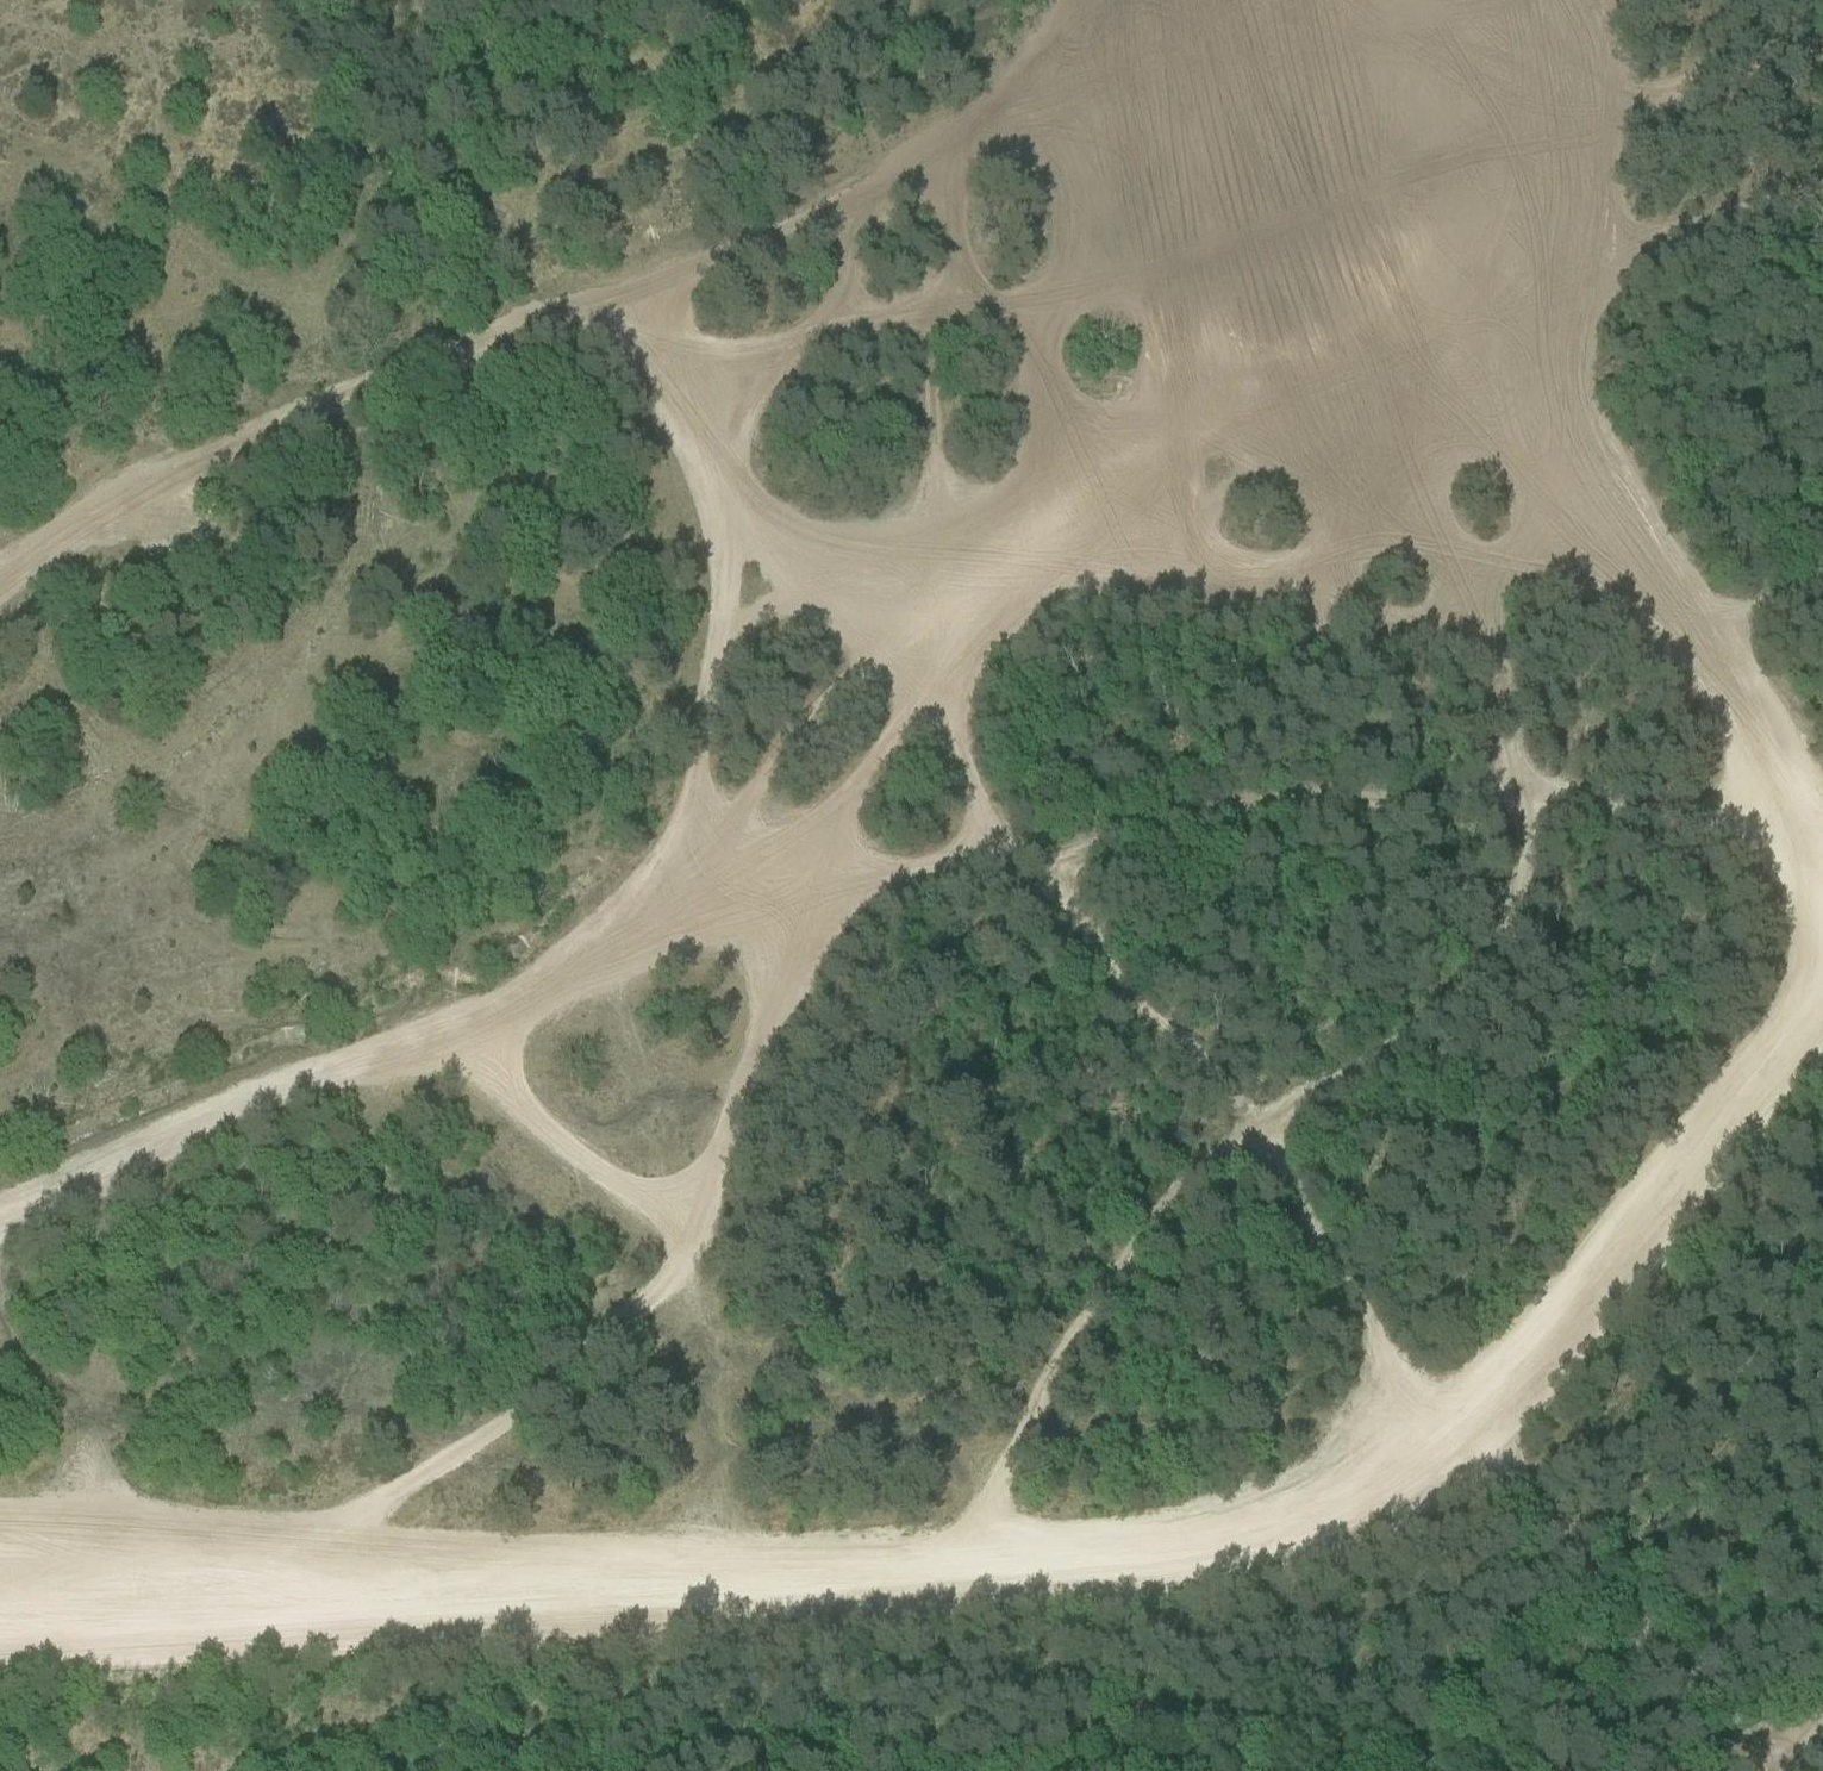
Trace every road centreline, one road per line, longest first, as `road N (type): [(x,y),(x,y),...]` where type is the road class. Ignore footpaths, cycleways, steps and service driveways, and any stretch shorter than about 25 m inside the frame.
road 1 (track): [(588,300),(718,479),(719,554),(667,809),(641,889),(561,973),(469,1028),(331,1074),(0,1220)]
road 2 (track): [(1127,0),(778,224),(214,449),(0,589)]

